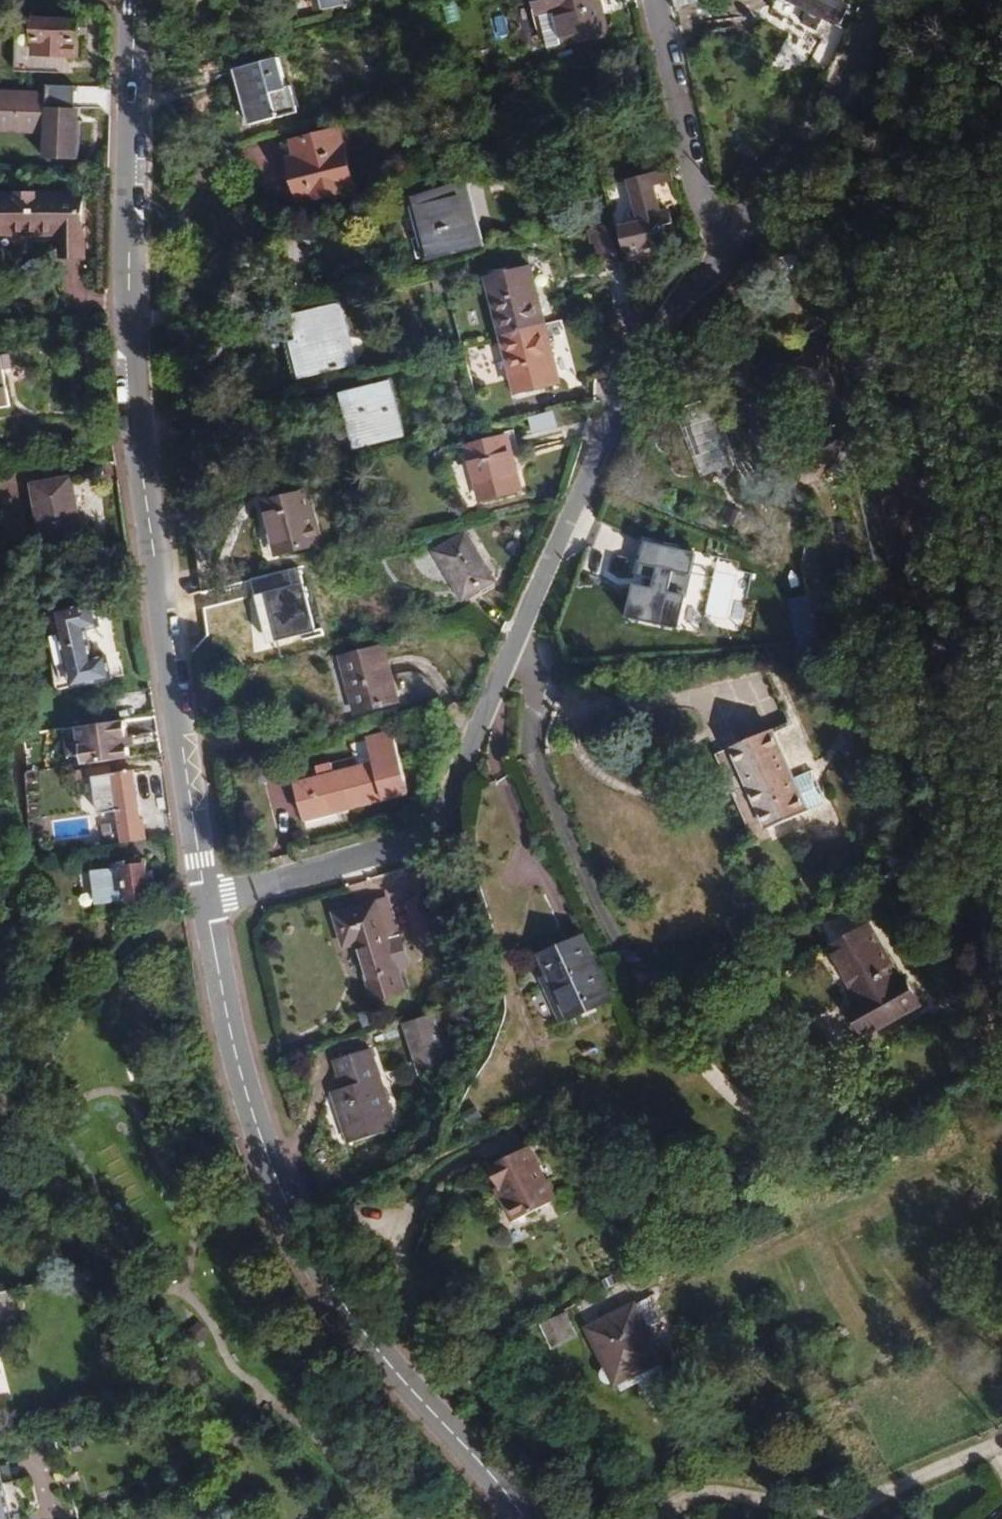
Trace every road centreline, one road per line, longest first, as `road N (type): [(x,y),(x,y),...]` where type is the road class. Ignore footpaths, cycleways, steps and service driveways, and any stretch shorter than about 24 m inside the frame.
road 1 (tertiary): [(206,900),(120,376),(130,0)]
road 2 (residential): [(206,900),(423,836),(439,820),(624,367),(724,251)]
road 3 (tertiary): [(515,1518),(298,1252),(240,1106),(206,900)]
road 4 (residential): [(724,251),(752,232),(884,0)]
road 5 (residential): [(724,251),(704,202),(656,0)]

